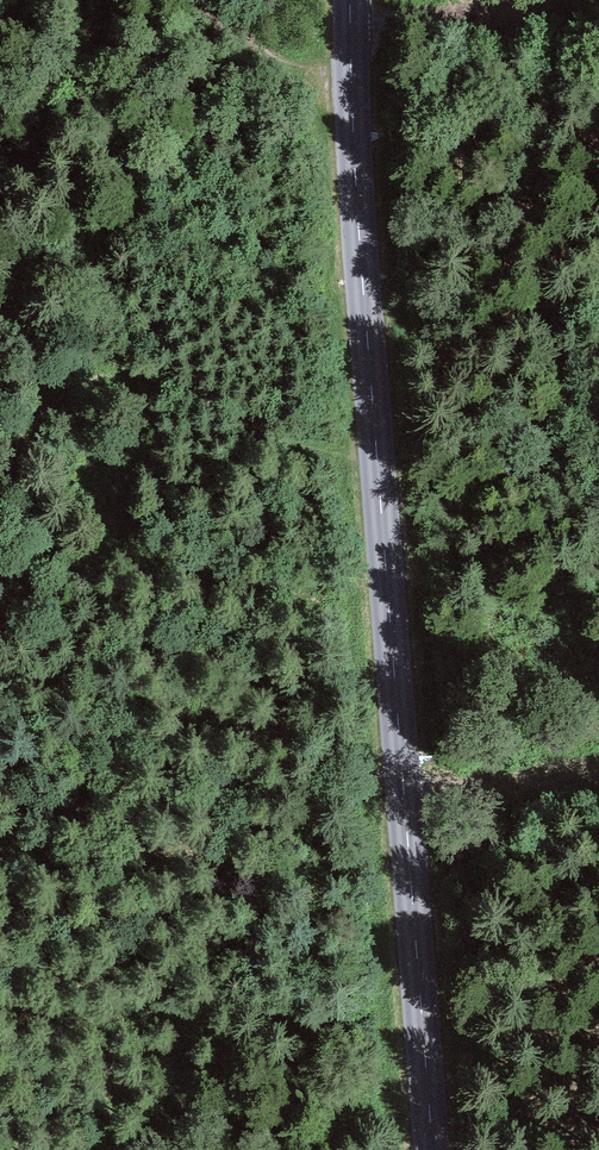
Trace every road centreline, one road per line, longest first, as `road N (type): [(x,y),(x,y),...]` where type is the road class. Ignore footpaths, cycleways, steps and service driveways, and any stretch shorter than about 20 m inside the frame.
road 1 (tertiary): [(433,1149),(358,164),(353,0)]
road 2 (track): [(353,22),(598,35)]
road 3 (track): [(405,800),(598,807)]

